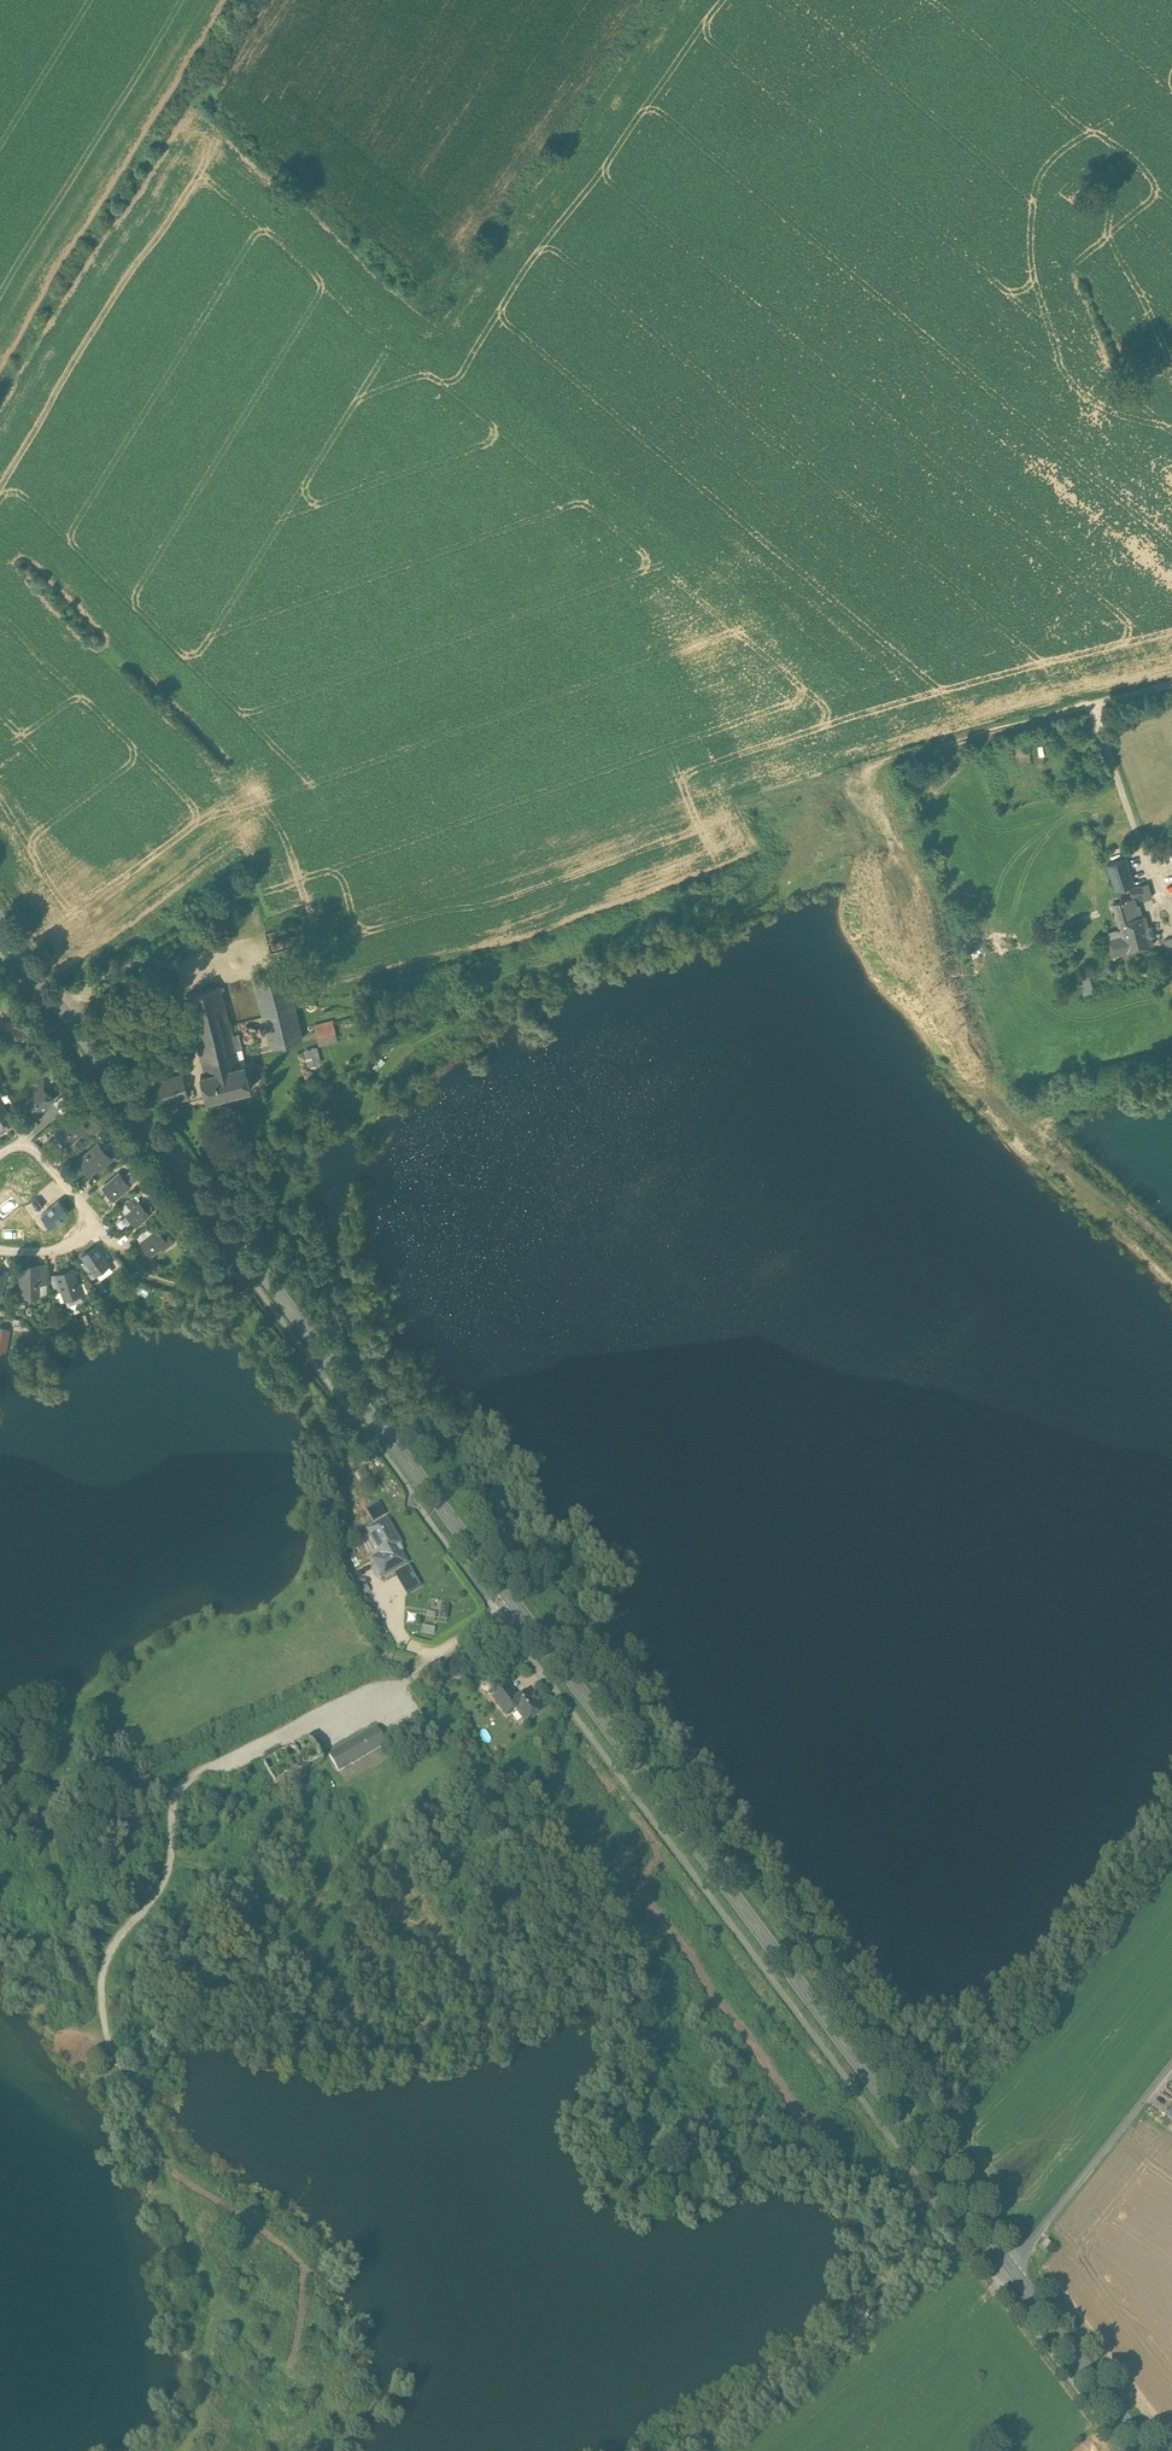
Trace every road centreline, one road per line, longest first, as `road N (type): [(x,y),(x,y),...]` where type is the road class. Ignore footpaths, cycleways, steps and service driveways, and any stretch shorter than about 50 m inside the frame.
road 1 (tertiary): [(0,923),(1011,2268)]
road 2 (unclassified): [(1011,2268),(1171,2063)]
road 3 (tertiary): [(1011,2268),(1149,2450)]
road 4 (unclassified): [(1171,686),(991,735)]
road 5 (residential): [(96,1223),(32,1146),(0,1155)]

